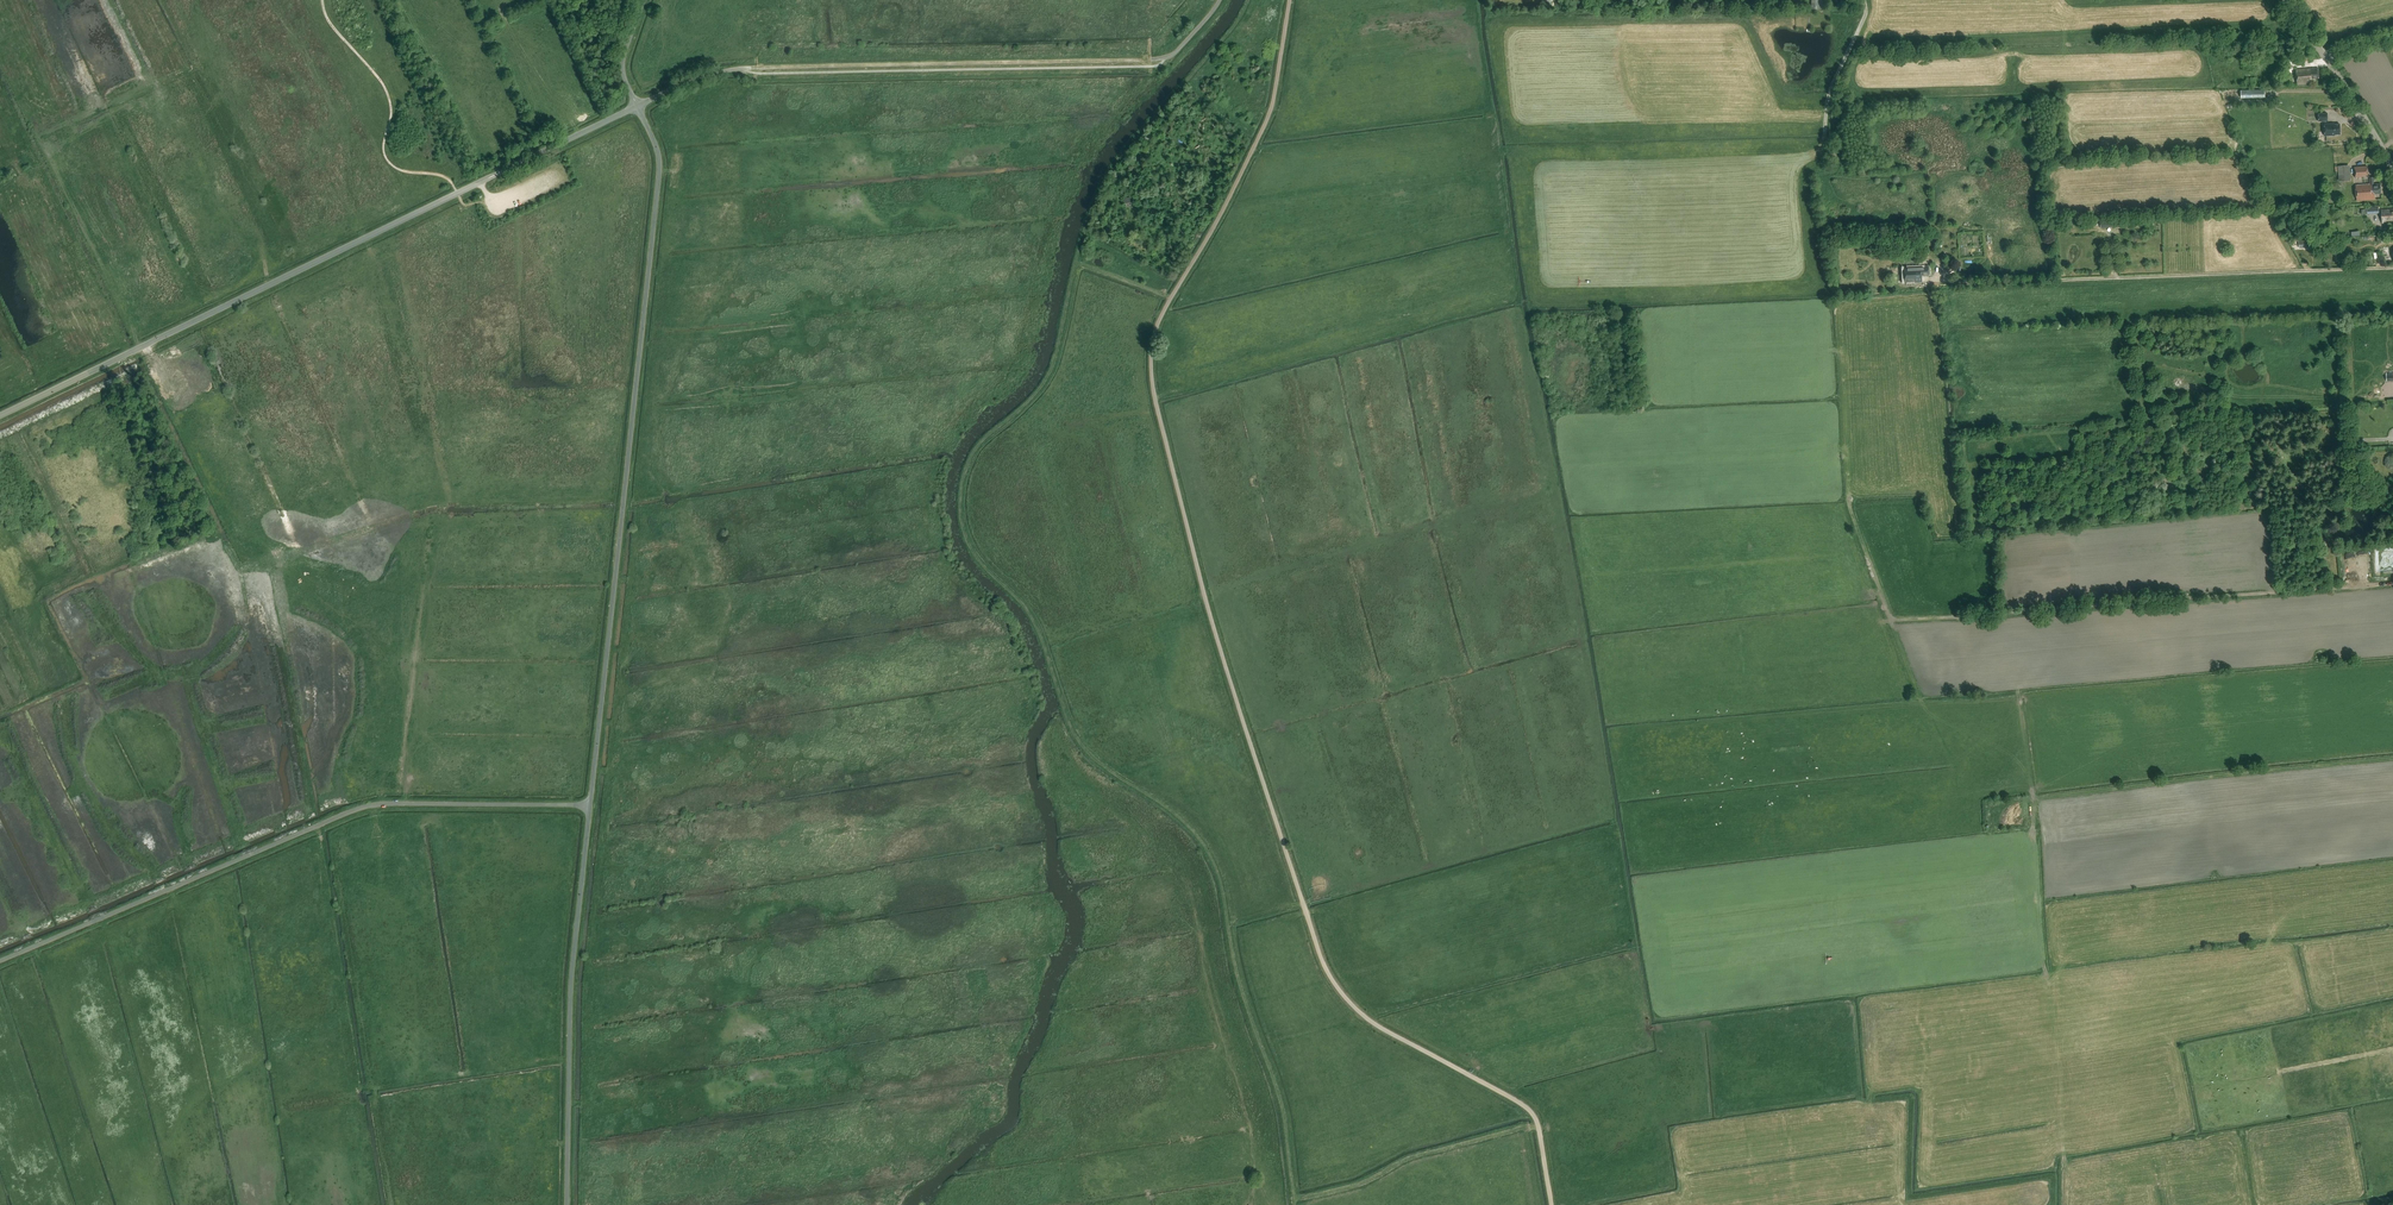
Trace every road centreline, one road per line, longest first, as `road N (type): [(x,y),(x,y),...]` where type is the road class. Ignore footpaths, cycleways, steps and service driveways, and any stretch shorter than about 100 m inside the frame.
road 1 (track): [(1176,290),(1153,345),(1157,408),(1204,595),(1327,975),(1378,1027),(1529,1110),(1552,1204)]
road 2 (unclassified): [(590,805),(659,170),(637,105)]
road 3 (unclassified): [(0,961),(361,809),(590,805)]
road 4 (unclassified): [(0,416),(498,173)]
road 5 (track): [(2392,268),(1951,284)]
road 6 (track): [(2392,582),(1965,617)]
road 7 (track): [(751,68),(1167,57)]
road 8 (unclassified): [(566,1204),(568,1017),(590,805)]
road 9 (track): [(2392,759),(2064,794),(2043,802),(2030,837)]
road 10 (track): [(1176,290),(1266,122),(1290,0)]
road 11 (unclassified): [(2392,168),(2284,0)]
road 12 (unclassified): [(637,105),(701,76),(751,68)]

